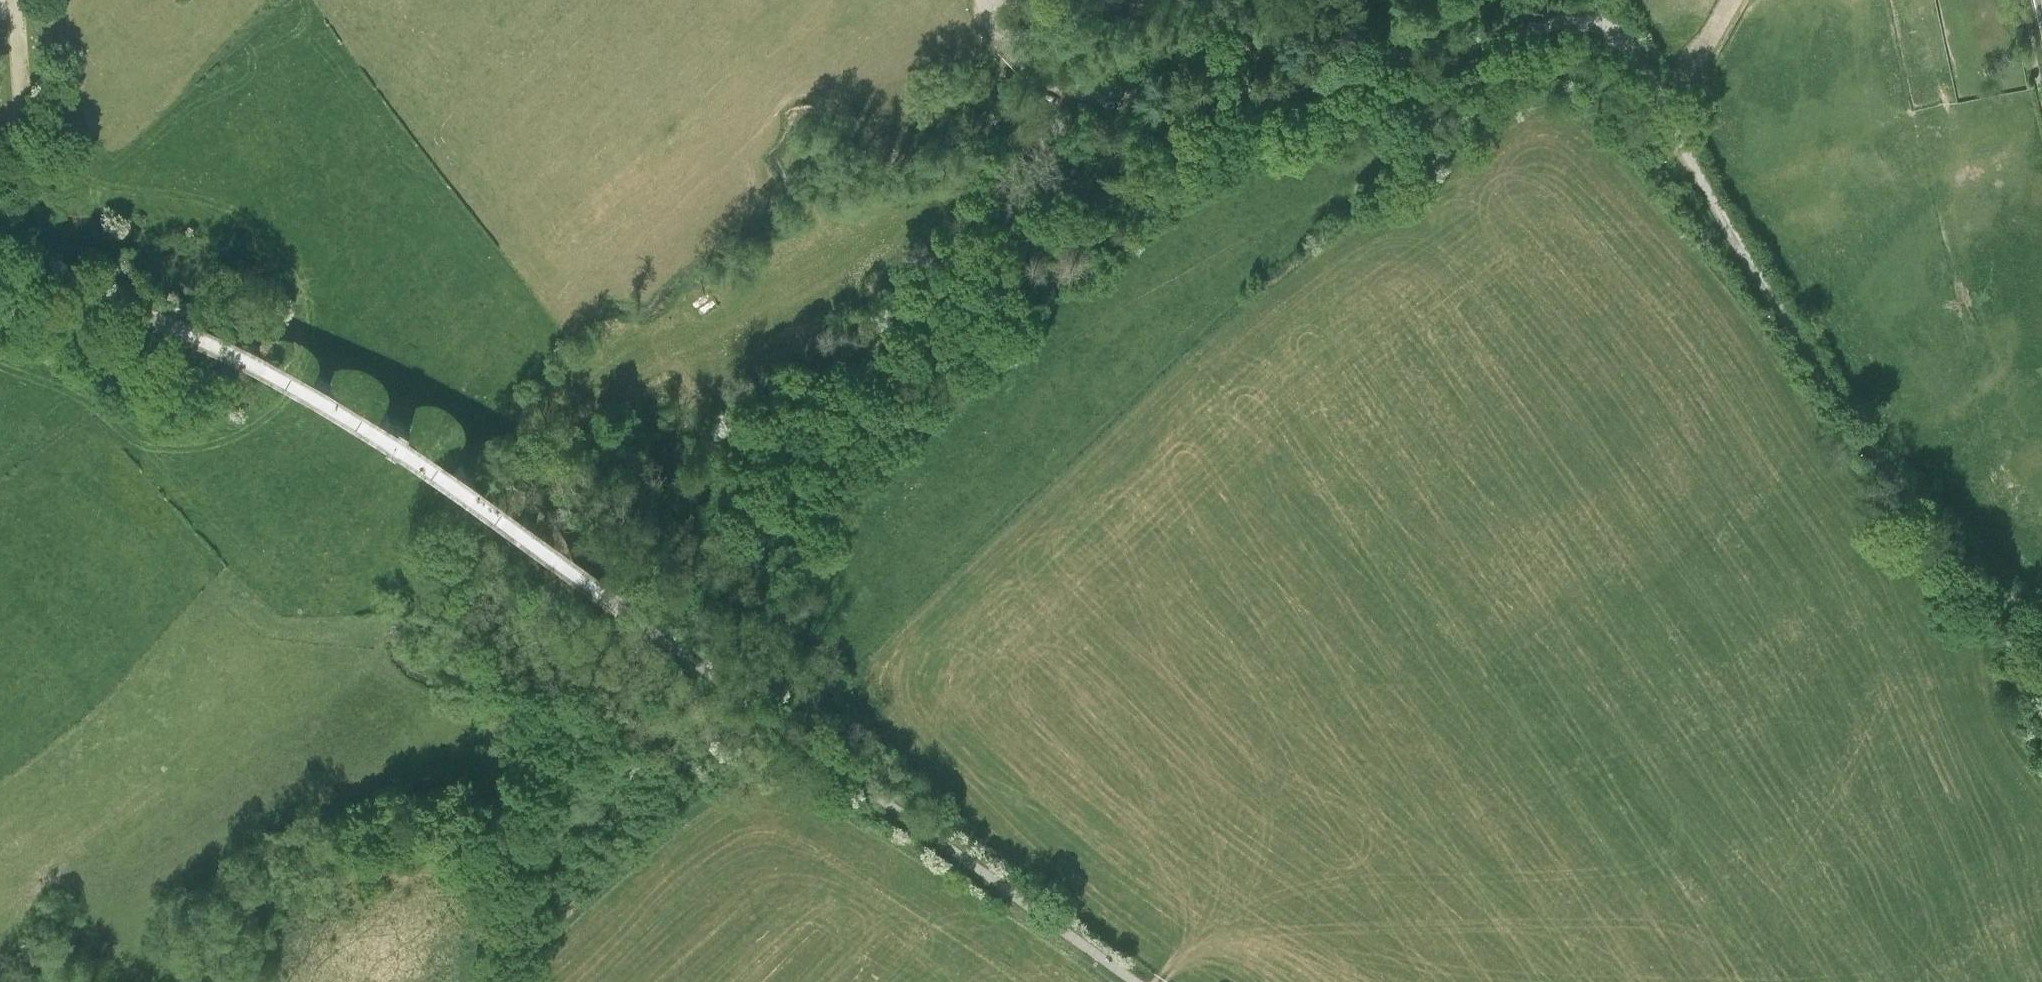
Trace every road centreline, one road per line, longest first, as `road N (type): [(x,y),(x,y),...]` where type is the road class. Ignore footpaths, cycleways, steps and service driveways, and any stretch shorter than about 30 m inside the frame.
road 1 (track): [(1320,182),(1379,119),(1456,67),(1561,20)]
road 2 (track): [(1042,80),(1016,137),(888,239)]

